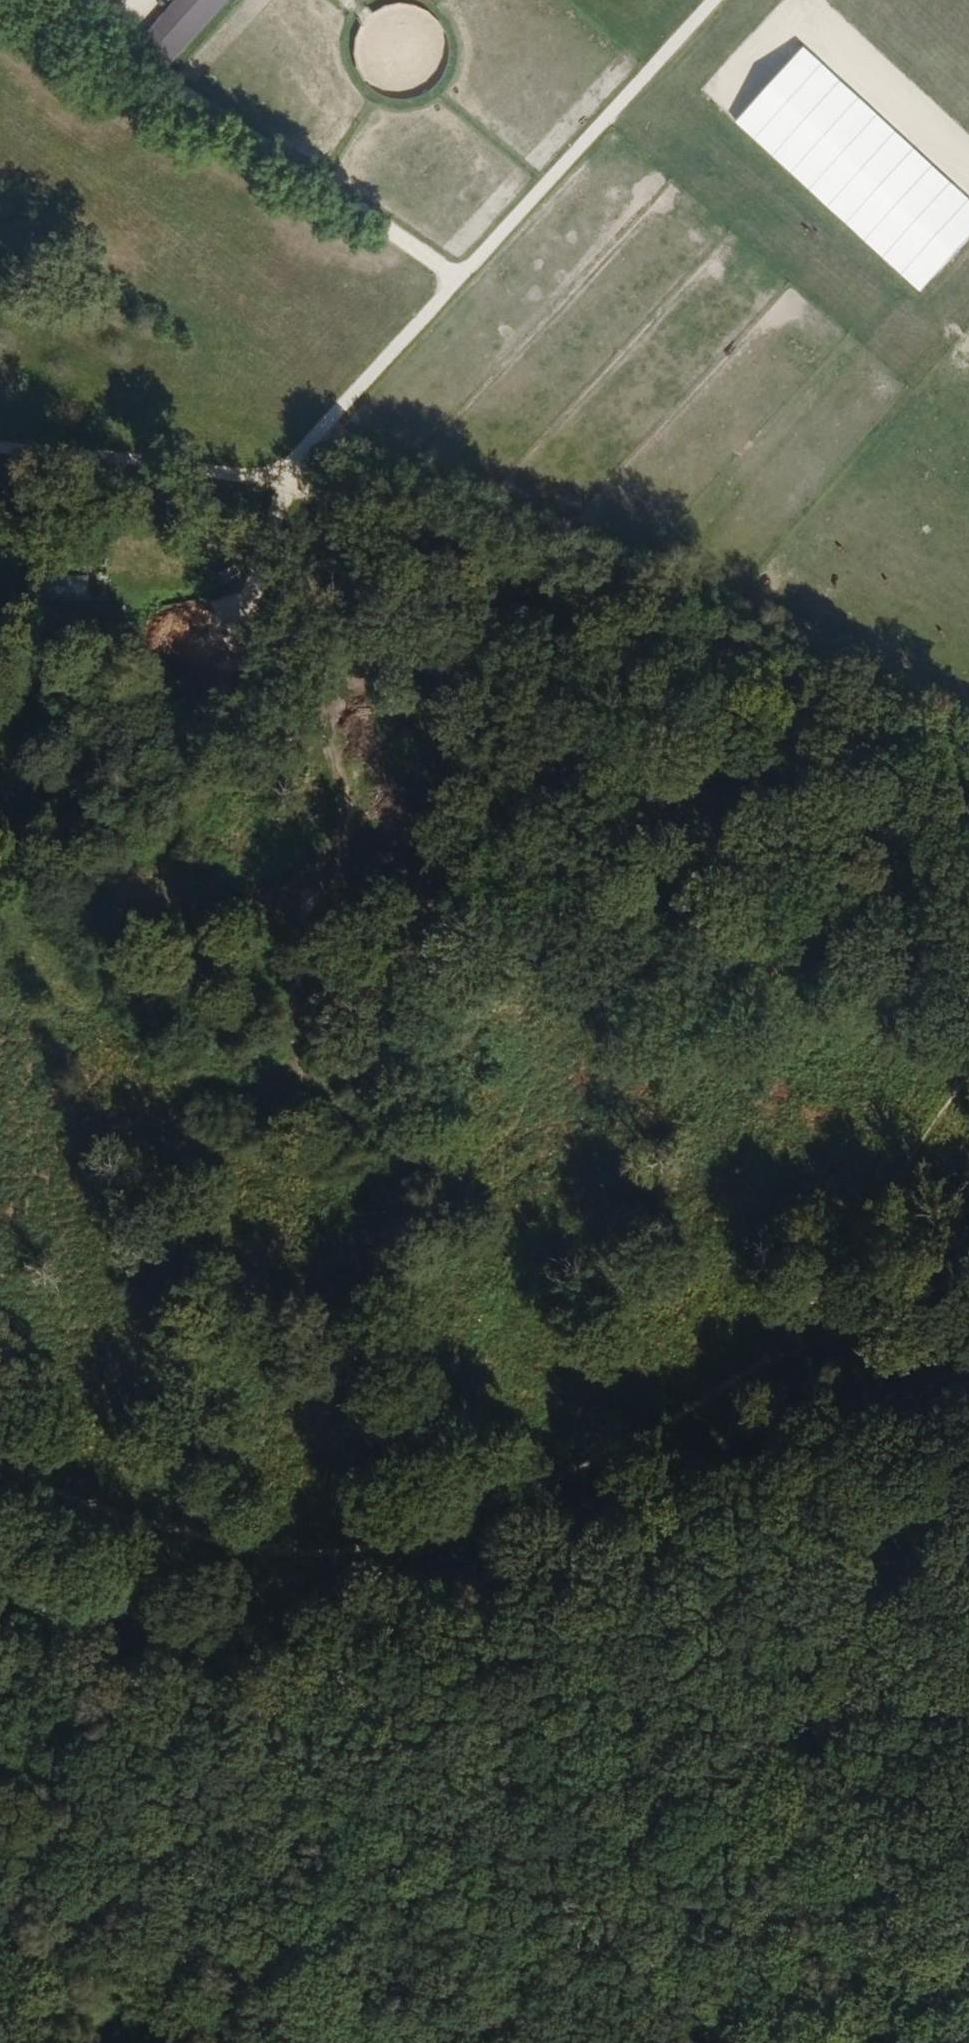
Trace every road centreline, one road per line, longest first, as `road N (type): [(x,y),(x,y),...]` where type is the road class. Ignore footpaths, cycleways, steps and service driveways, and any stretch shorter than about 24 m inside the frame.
road 1 (track): [(0,1586),(141,1664),(284,1662),(968,1391)]
road 2 (track): [(141,1664),(0,1764)]

